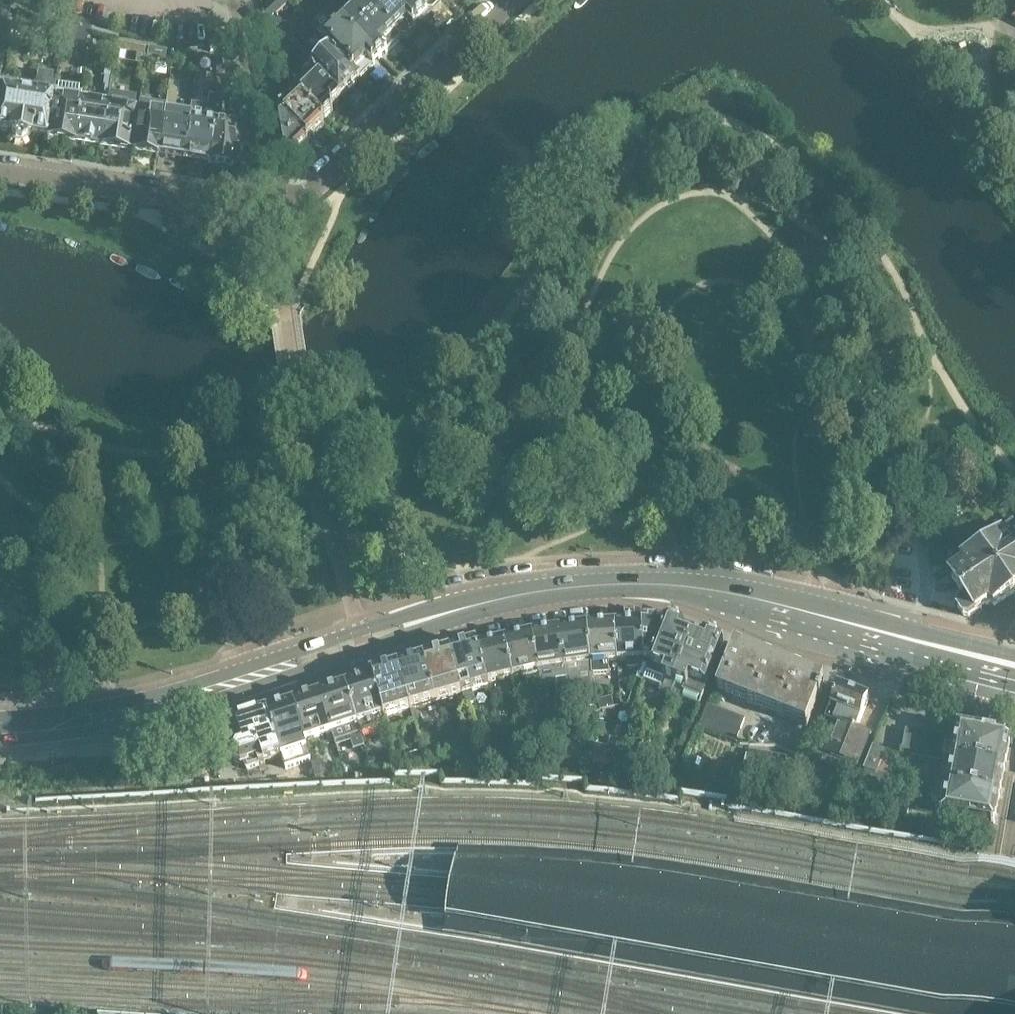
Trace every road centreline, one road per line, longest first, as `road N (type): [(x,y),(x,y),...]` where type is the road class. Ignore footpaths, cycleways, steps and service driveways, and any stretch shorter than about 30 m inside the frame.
road 1 (primary): [(1014,653),(823,602),(673,574),(609,575),(422,607),(123,707),(0,722)]
road 2 (primary): [(0,736),(129,726),(486,612),(575,595),(694,597),(919,657)]
road 3 (residential): [(511,0),(311,188),(270,206)]
road 4 (residential): [(270,206),(0,170)]
road 5 (residential): [(270,206),(240,0)]
road 6 (residential): [(1014,810),(980,1013)]

